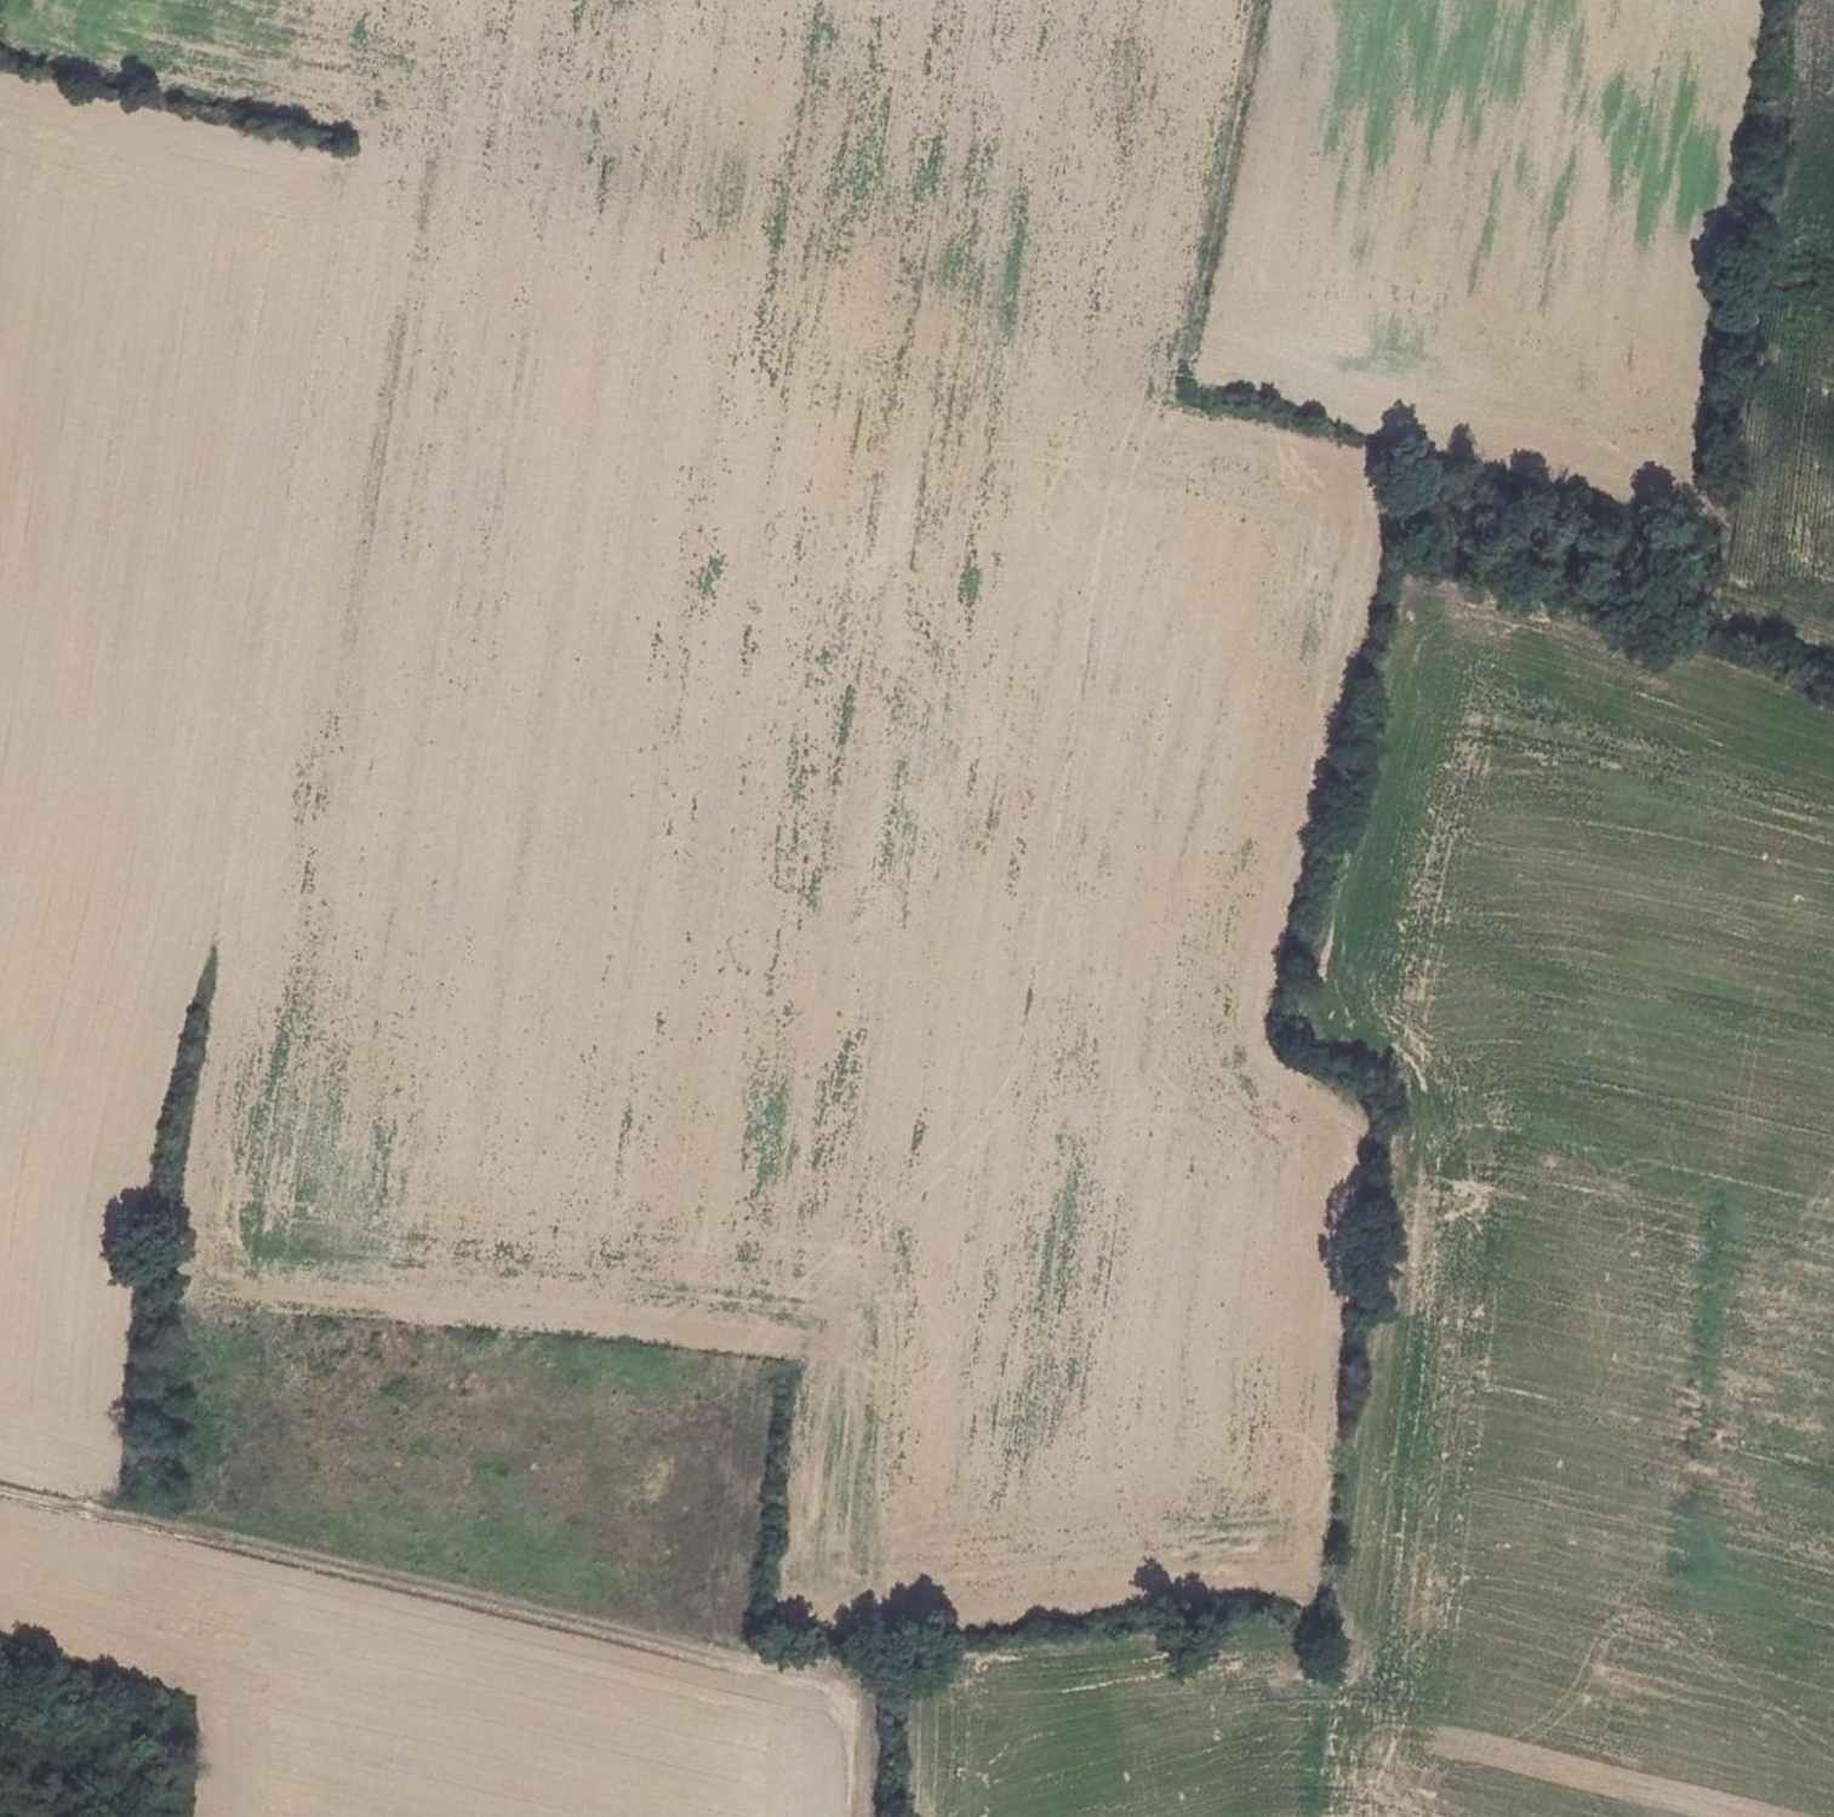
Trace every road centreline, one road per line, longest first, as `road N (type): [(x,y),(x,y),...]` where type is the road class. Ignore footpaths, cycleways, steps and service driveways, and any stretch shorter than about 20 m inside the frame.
road 1 (track): [(840,1816),(828,1685),(0,1482)]

